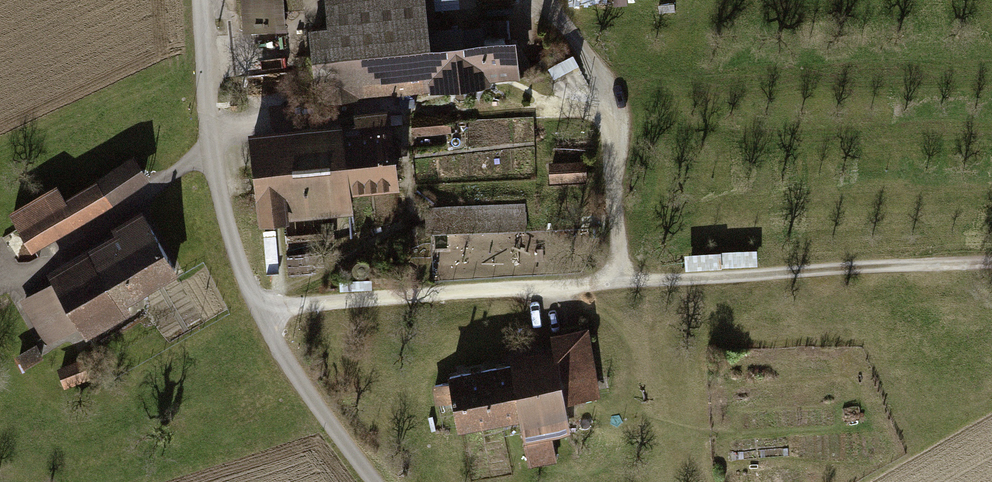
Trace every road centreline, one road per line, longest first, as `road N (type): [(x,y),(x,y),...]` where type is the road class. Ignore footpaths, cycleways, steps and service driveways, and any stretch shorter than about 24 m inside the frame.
road 1 (track): [(991,270),(304,307),(267,324)]
road 2 (track): [(201,0),(210,158),(242,281),(301,385),(378,481)]

